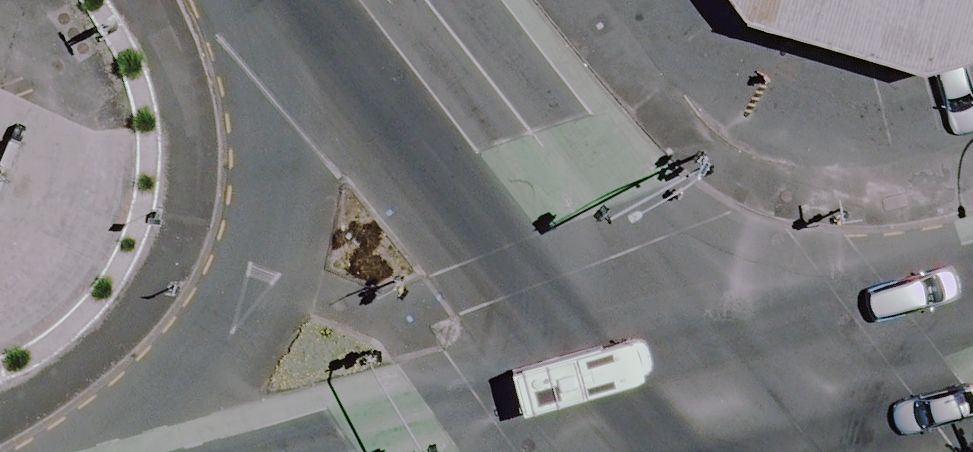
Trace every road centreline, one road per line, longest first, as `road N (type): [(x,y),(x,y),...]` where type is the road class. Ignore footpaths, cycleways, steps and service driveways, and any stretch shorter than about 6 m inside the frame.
road 1 (secondary): [(355,0),(478,156),(714,416)]
road 2 (secondary): [(161,451),(221,369),(265,286),(301,0)]
road 3 (secondary): [(972,317),(714,416)]

